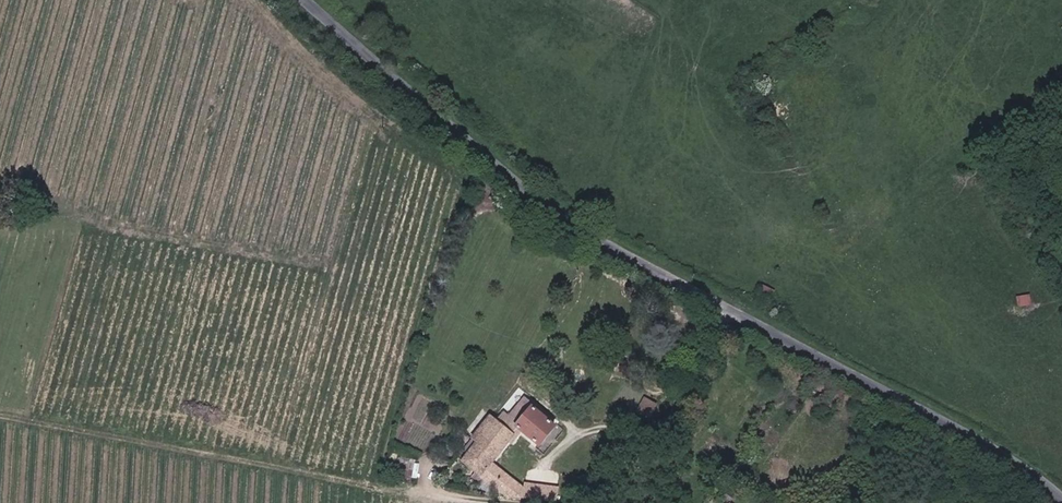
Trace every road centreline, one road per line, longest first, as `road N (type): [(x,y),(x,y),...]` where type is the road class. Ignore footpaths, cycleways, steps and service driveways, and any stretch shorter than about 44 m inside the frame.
road 1 (unclassified): [(310,0),(503,172),(623,253),(1005,453),(1061,498)]
road 2 (track): [(0,414),(383,489),(514,502)]
road 3 (track): [(737,313),(714,338),(694,395),(677,413),(657,426),(580,434),(539,476)]

